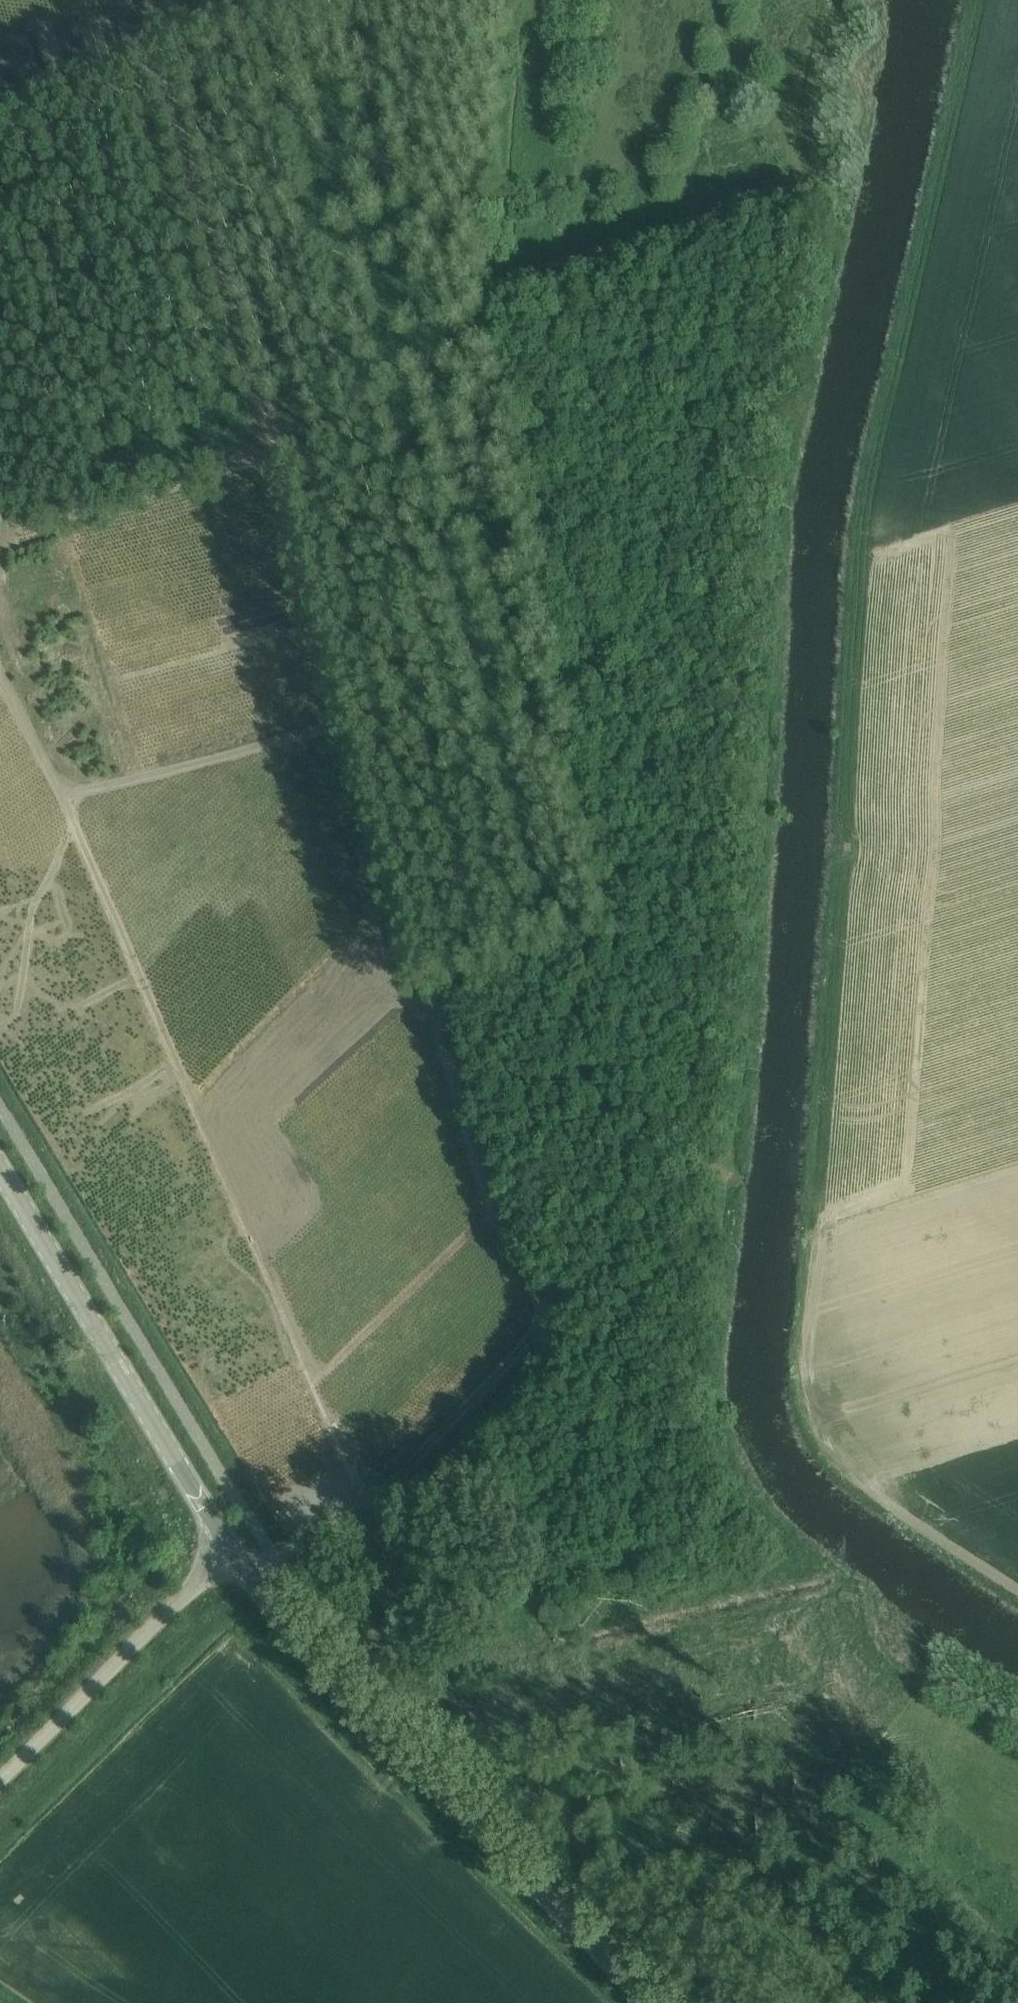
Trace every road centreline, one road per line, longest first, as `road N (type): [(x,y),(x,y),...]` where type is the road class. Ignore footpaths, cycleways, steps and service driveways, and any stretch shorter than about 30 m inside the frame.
road 1 (tertiary): [(652,2002),(227,1553)]
road 2 (tertiary): [(227,1553),(0,1178)]
road 3 (unclassified): [(0,1780),(227,1553)]

